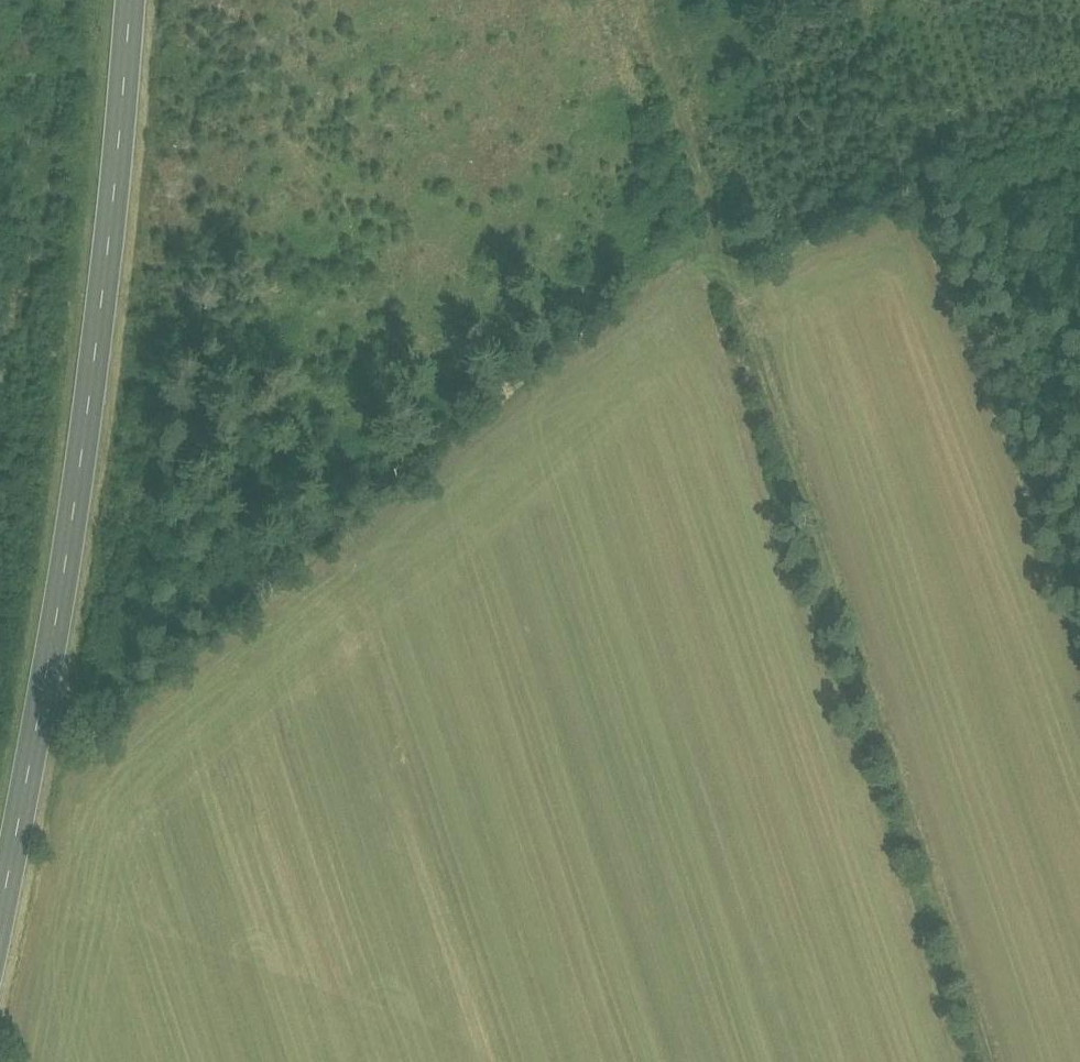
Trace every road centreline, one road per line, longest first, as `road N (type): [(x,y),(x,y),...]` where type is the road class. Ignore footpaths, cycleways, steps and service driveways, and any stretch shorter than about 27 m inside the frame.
road 1 (secondary): [(130,0),(96,353),(0,917)]
road 2 (track): [(643,0),(727,237)]

